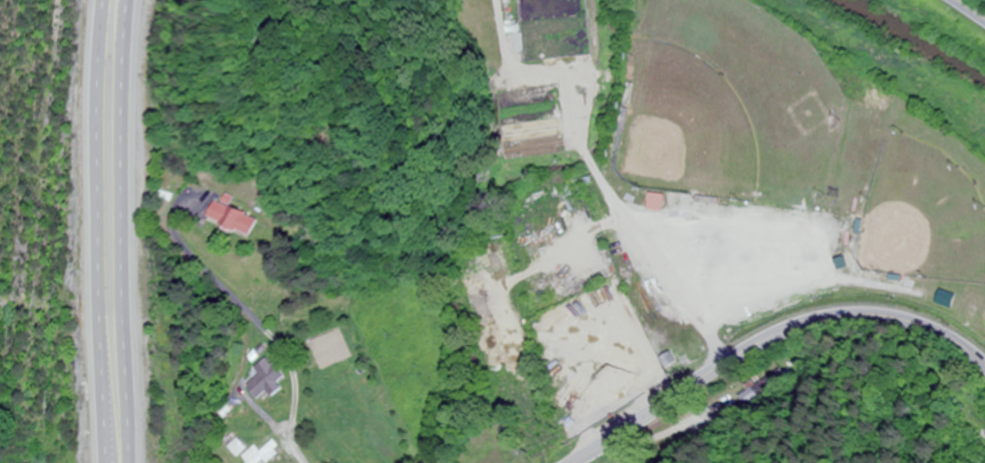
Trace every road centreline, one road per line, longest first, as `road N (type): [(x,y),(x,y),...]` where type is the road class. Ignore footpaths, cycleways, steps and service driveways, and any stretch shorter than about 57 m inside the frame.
road 1 (secondary): [(574,462),(762,342),(826,316),(914,321),(941,331),(984,367)]
road 2 (trunk): [(100,0),(91,155),(103,462)]
road 3 (trunk): [(134,462),(123,176),(130,0)]

